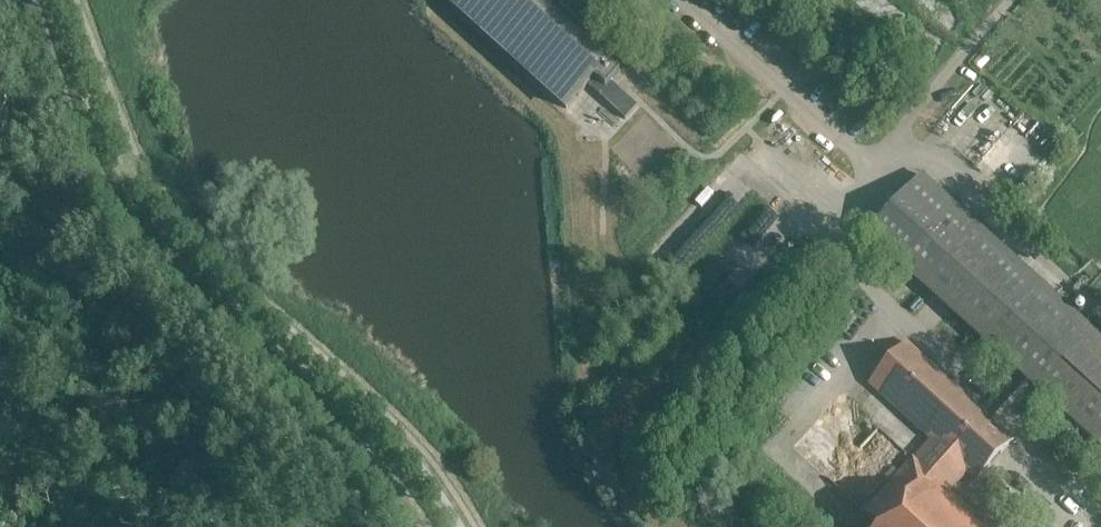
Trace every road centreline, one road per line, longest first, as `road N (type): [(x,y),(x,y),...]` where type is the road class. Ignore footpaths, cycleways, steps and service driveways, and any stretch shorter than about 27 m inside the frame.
road 1 (tertiary): [(411,526),(348,452),(161,284),(114,229),(78,163),(19,0)]

